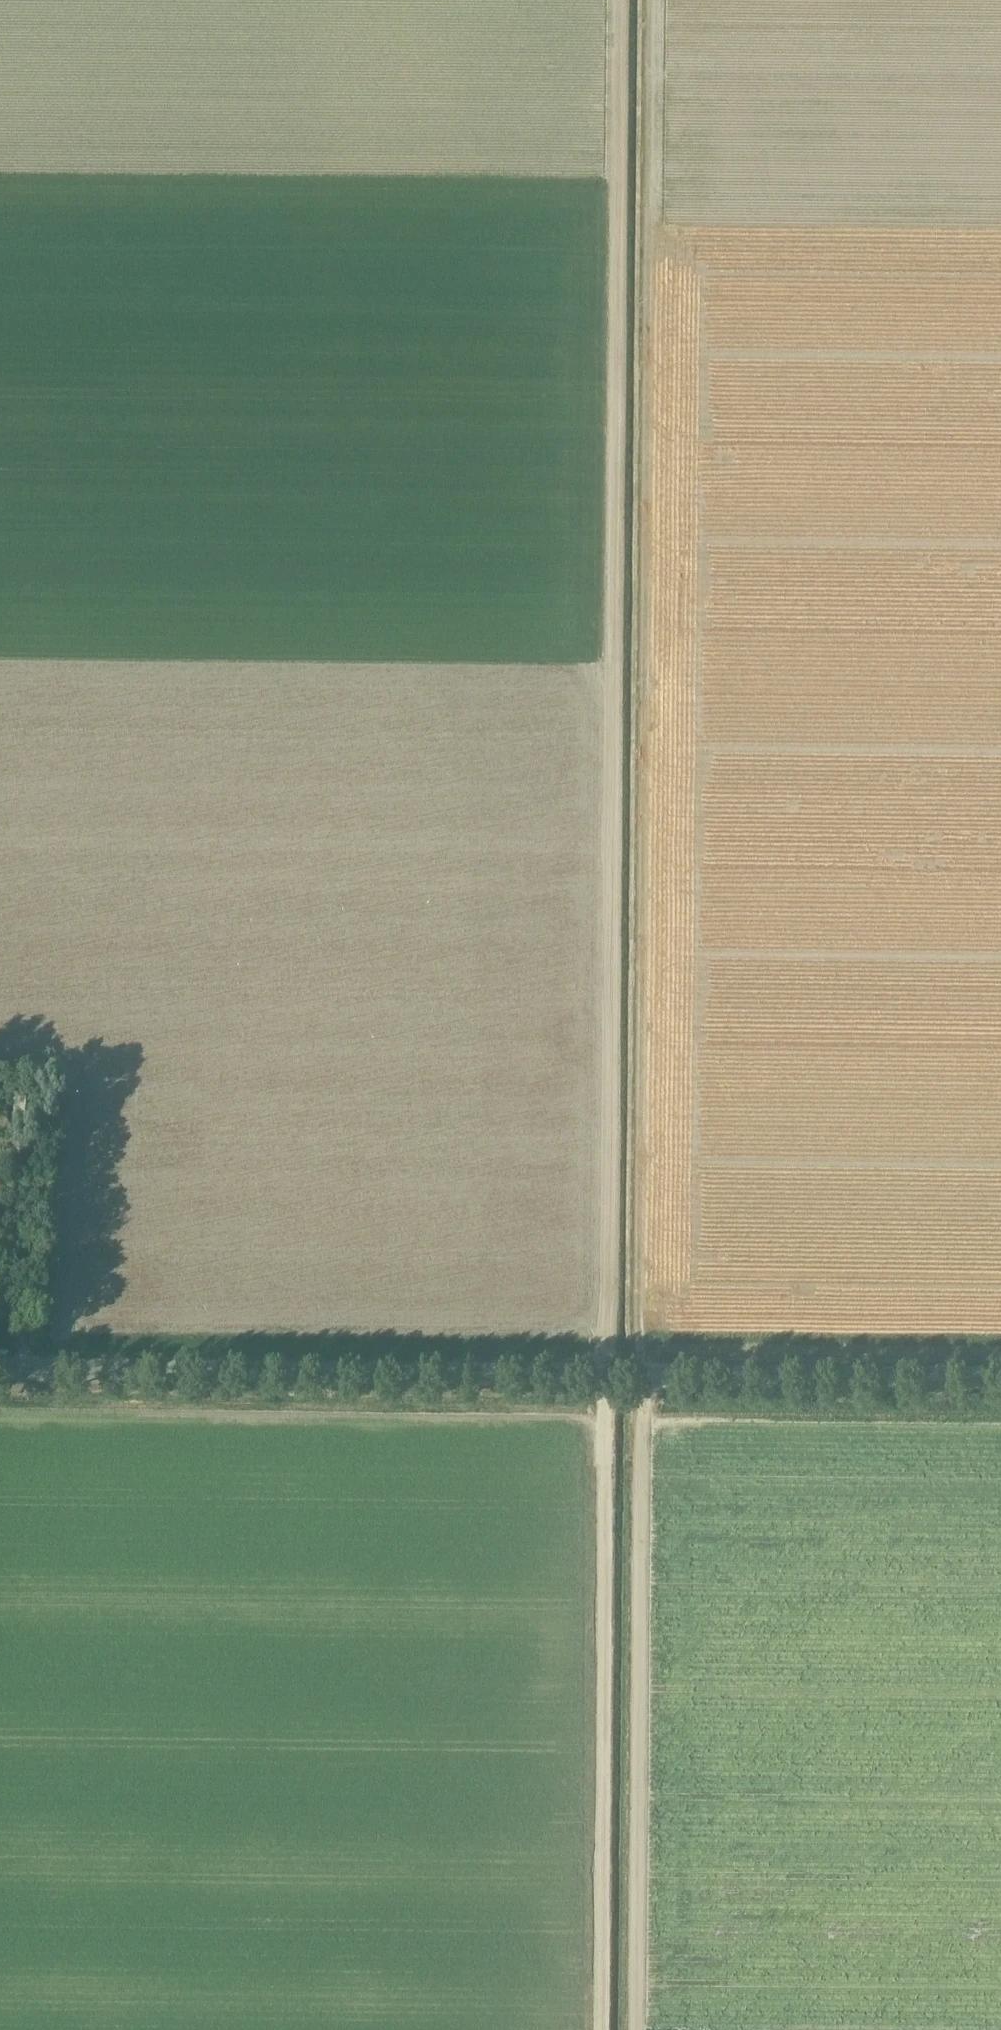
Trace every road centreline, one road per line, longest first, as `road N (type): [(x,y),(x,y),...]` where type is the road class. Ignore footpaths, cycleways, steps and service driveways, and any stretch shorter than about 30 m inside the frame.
road 1 (unclassified): [(0,1368),(1000,1378)]

